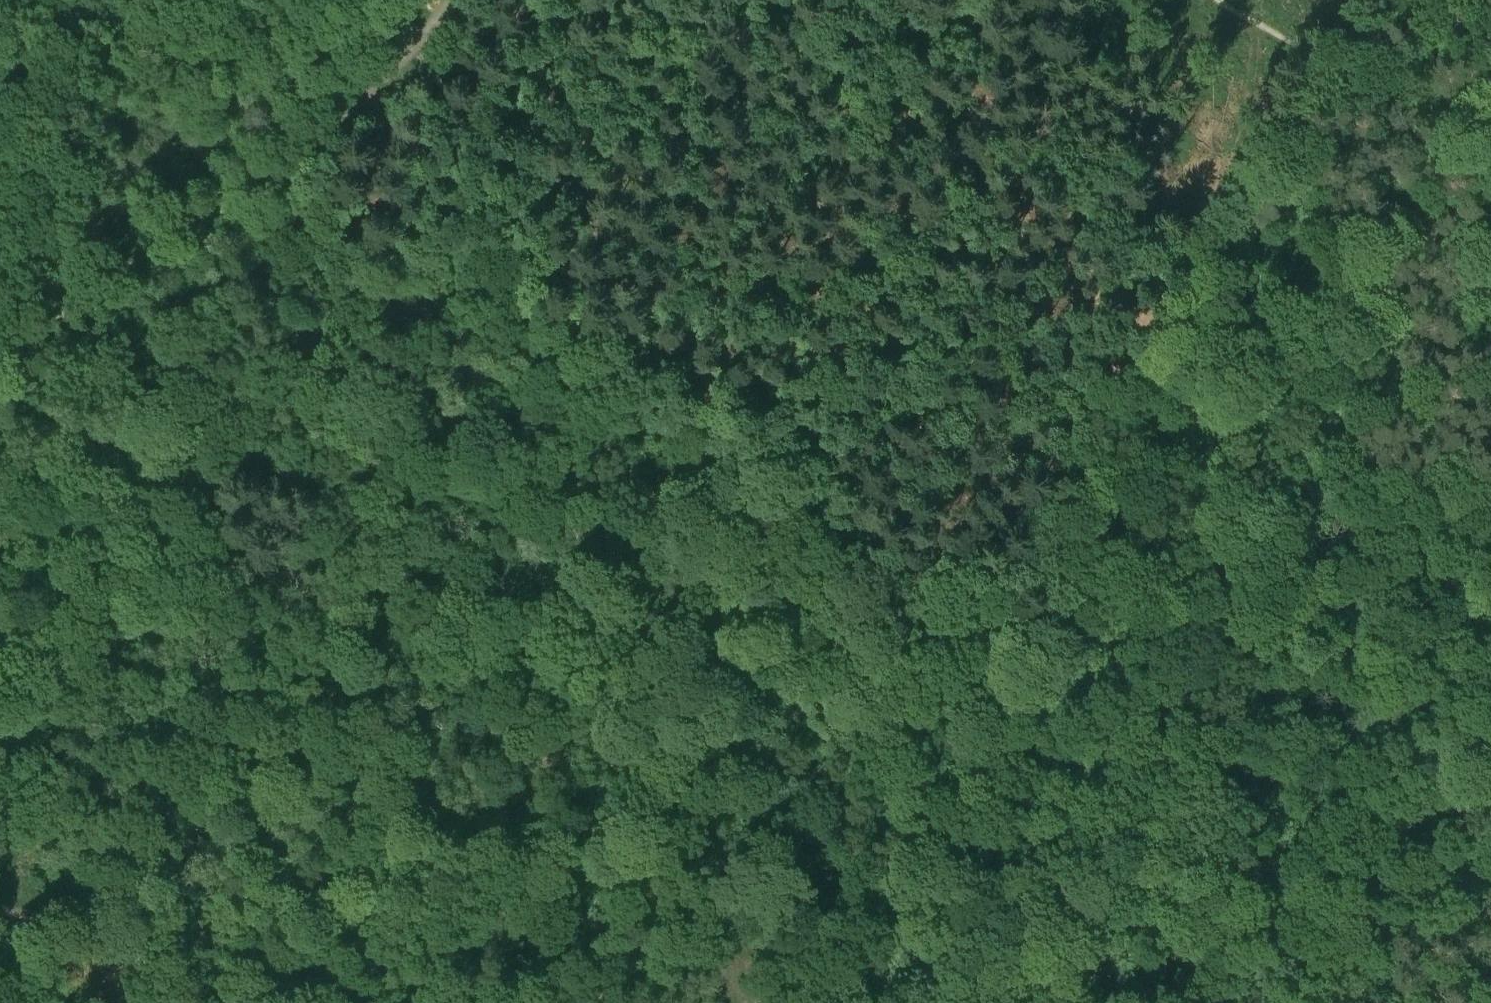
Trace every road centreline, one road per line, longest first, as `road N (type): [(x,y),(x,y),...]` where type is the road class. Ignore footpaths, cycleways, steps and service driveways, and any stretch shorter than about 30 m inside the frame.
road 1 (track): [(451,0),(314,151),(154,247),(0,365)]
road 2 (track): [(1490,801),(1358,903),(1321,937),(1274,1002)]
road 3 (track): [(0,913),(99,941),(215,1002)]

